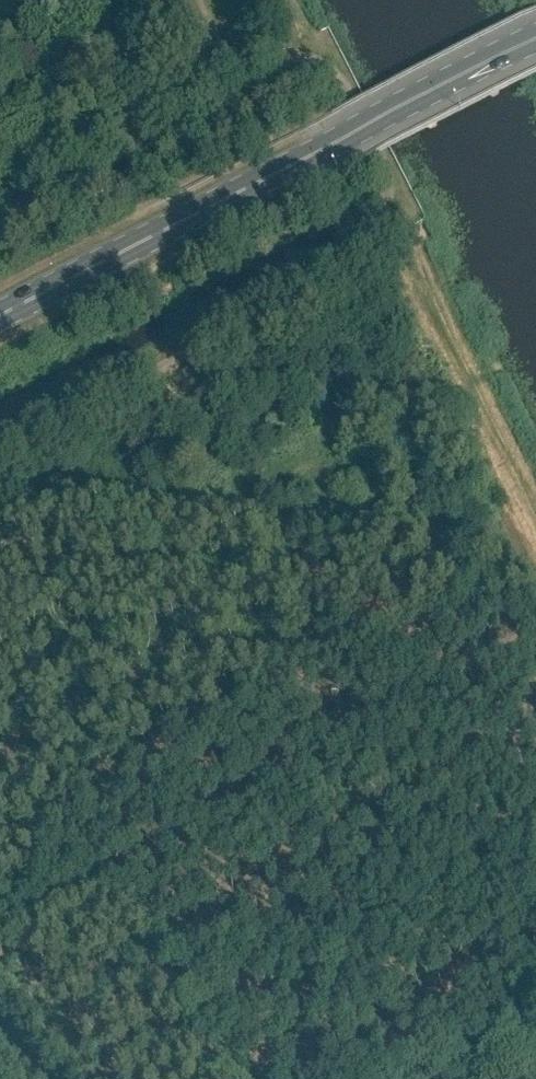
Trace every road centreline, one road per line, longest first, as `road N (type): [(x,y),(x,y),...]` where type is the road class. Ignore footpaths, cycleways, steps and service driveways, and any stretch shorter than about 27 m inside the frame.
road 1 (primary): [(0,316),(535,40)]

